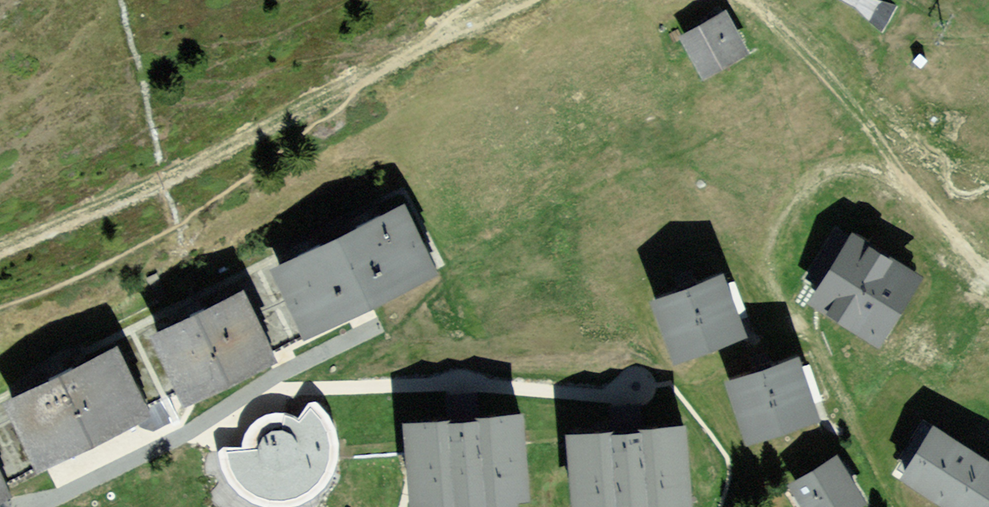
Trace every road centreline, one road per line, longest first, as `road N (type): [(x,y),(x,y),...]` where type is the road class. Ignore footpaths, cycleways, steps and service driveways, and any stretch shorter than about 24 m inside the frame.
road 1 (track): [(362,81),(0,249)]
road 2 (track): [(988,281),(917,211),(873,134),(839,42),(761,0)]
road 3 (residential): [(254,389),(454,381),(615,394)]
road 4 (residential): [(36,506),(185,435),(254,389)]
road 5 (residential): [(254,389),(373,329)]

